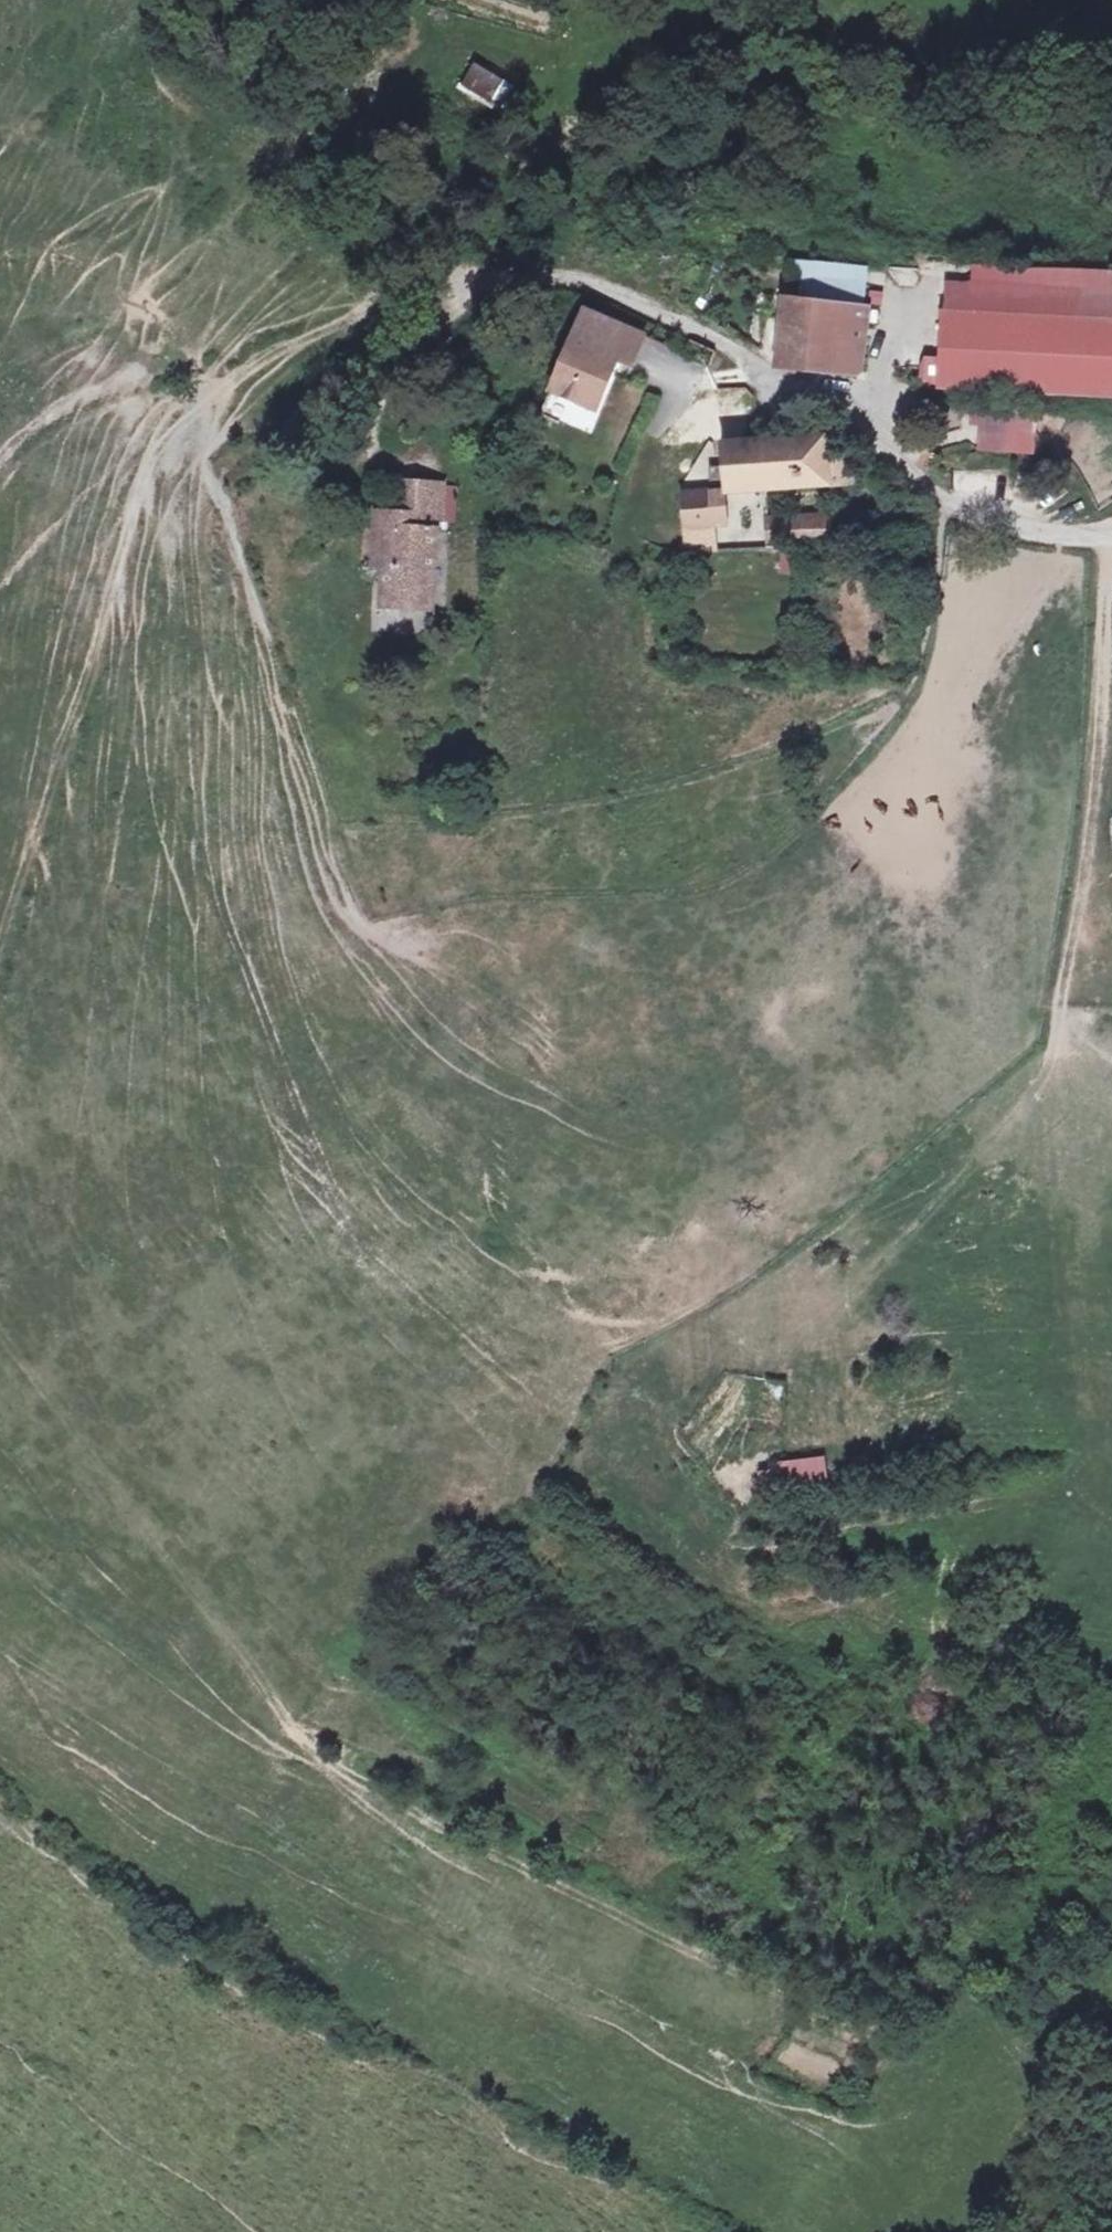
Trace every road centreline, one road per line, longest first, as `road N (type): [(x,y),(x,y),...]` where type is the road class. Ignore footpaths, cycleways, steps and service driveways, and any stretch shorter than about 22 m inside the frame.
road 1 (unclassified): [(1111,539),(1023,535),(979,522),(933,499),(840,411),(637,290),(597,274),(507,265)]

